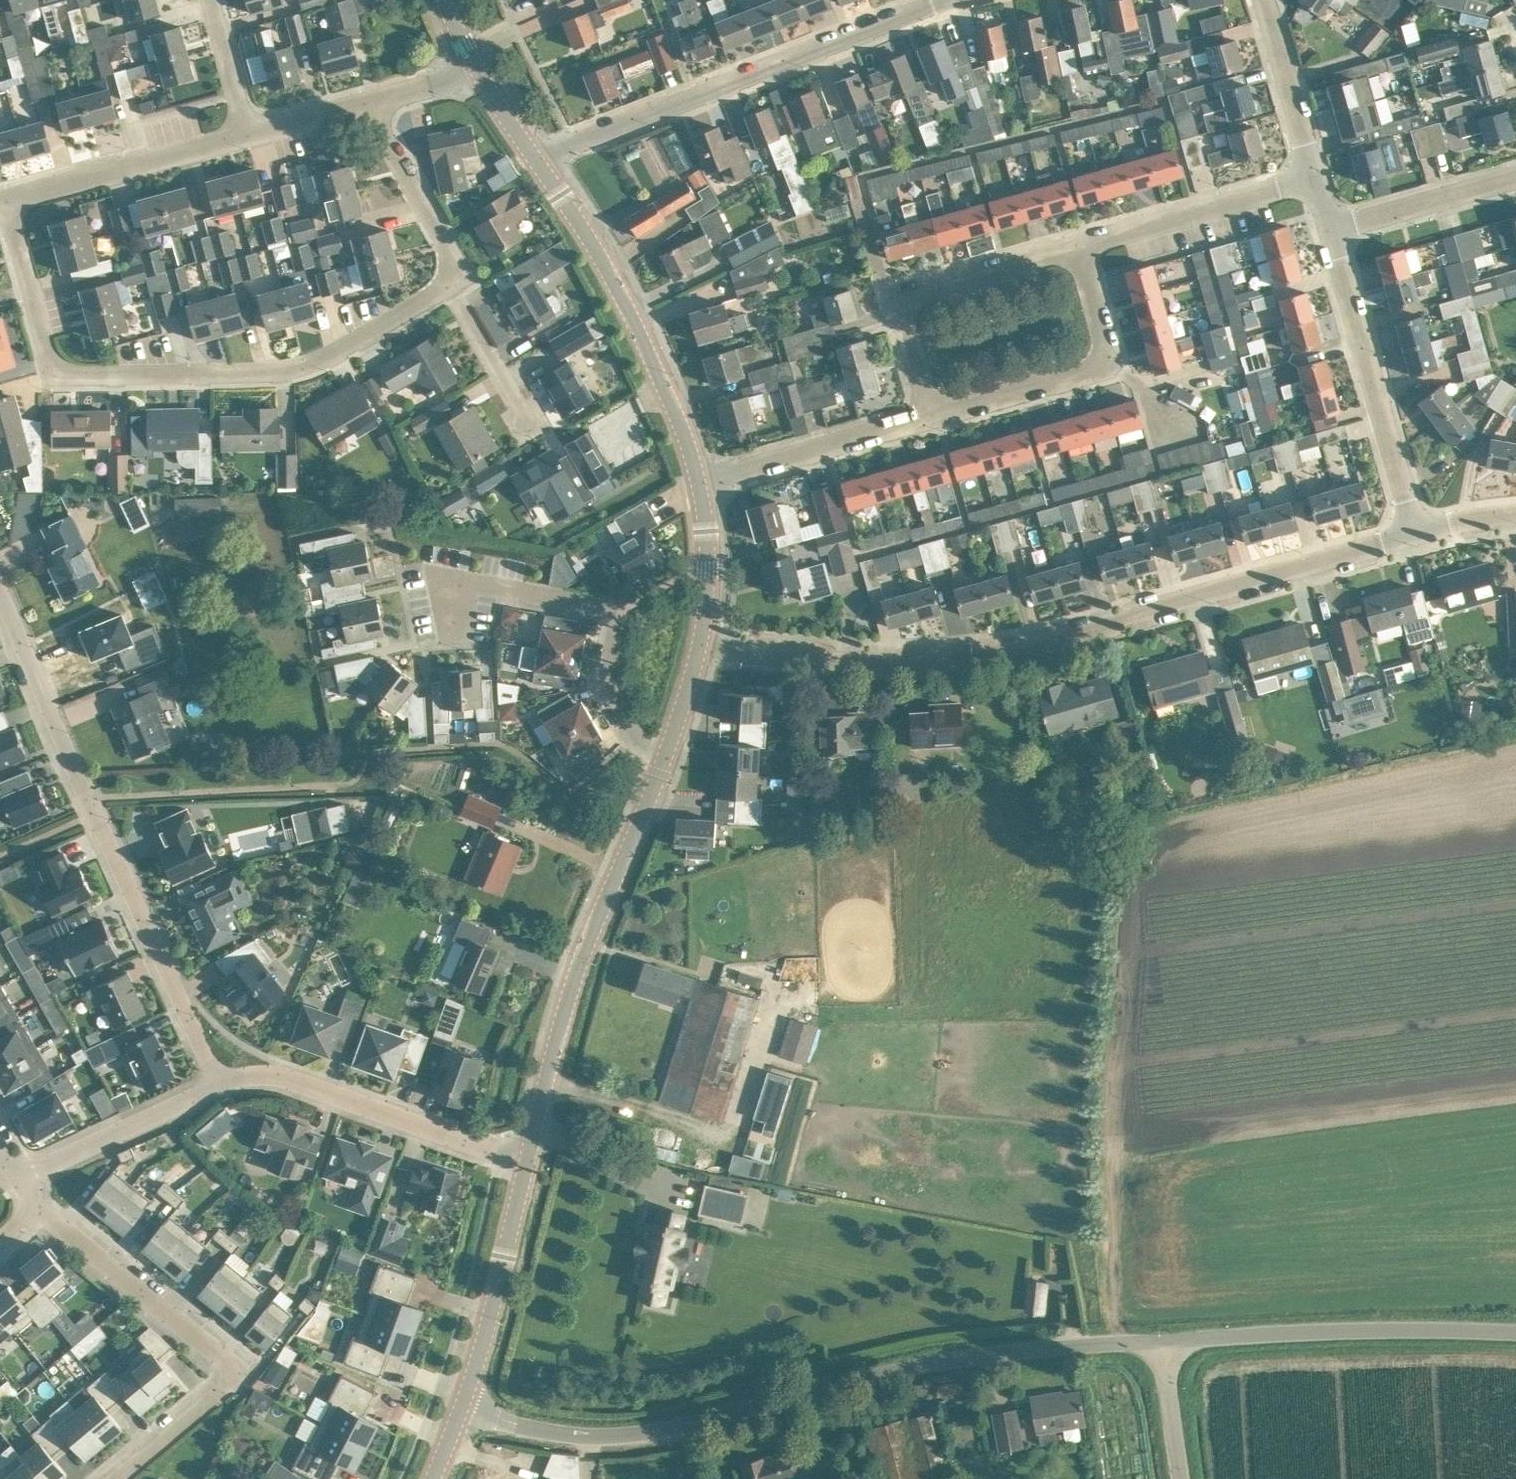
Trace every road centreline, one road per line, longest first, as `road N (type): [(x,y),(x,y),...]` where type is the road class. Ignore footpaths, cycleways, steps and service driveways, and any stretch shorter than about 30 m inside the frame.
road 1 (unclassified): [(700,644),(823,659),(995,655),(1417,532)]
road 2 (unclassified): [(461,1410),(601,1437),(706,1420),(945,1359),(1161,1341)]
road 3 (residential): [(446,280),(434,295),(298,366),(73,375),(55,367),(45,347),(8,198)]
road 4 (residential): [(0,595),(216,1082)]
road 5 (residential): [(536,158),(941,0)]
road 6 (tertiary): [(525,1160),(583,946),(664,759)]
road 7 (residential): [(43,1206),(234,1368),(109,1478)]
road 8 (residential): [(664,759),(644,749),(605,675),(611,619),(603,610),(460,585),(449,597),(453,636)]
road 9 (tertiary): [(700,482),(638,329),(536,158)]
road 10 (unclassified): [(1161,1341),(1378,1328),(1515,1331)]
road 11 (residential): [(525,1160),(297,1081),(261,1074),(216,1082)]
road 12 (residential): [(1417,532),(1330,229)]
road 13 (residential): [(927,414),(1090,371),(1103,359),(1107,337),(1079,243)]
road 14 (residential): [(927,414),(907,298),(922,287),(1079,243)]
road 15 (tertiary): [(461,1410),(525,1160)]
road 16 (residential): [(8,198),(247,134)]
road 17 (residential): [(1079,243),(1315,181)]
road 18 (residential): [(700,482),(927,414)]
road 19 (residential): [(216,1082),(22,1183)]
road 20 (residential): [(366,102),(446,242),(446,280)]
road 21 (residential): [(1330,229),(1515,177)]
road 22 (residential): [(1315,181),(1264,0)]
road 23 (residential): [(535,436),(446,280)]
road 24 (tertiary): [(700,644),(707,570),(700,482)]
road 25 (residential): [(247,134),(204,0)]
road 26 (unclassified): [(1182,1478),(1161,1341)]
road 27 (residential): [(247,134),(366,102)]
road 28 (tertiary): [(664,759),(700,644)]

